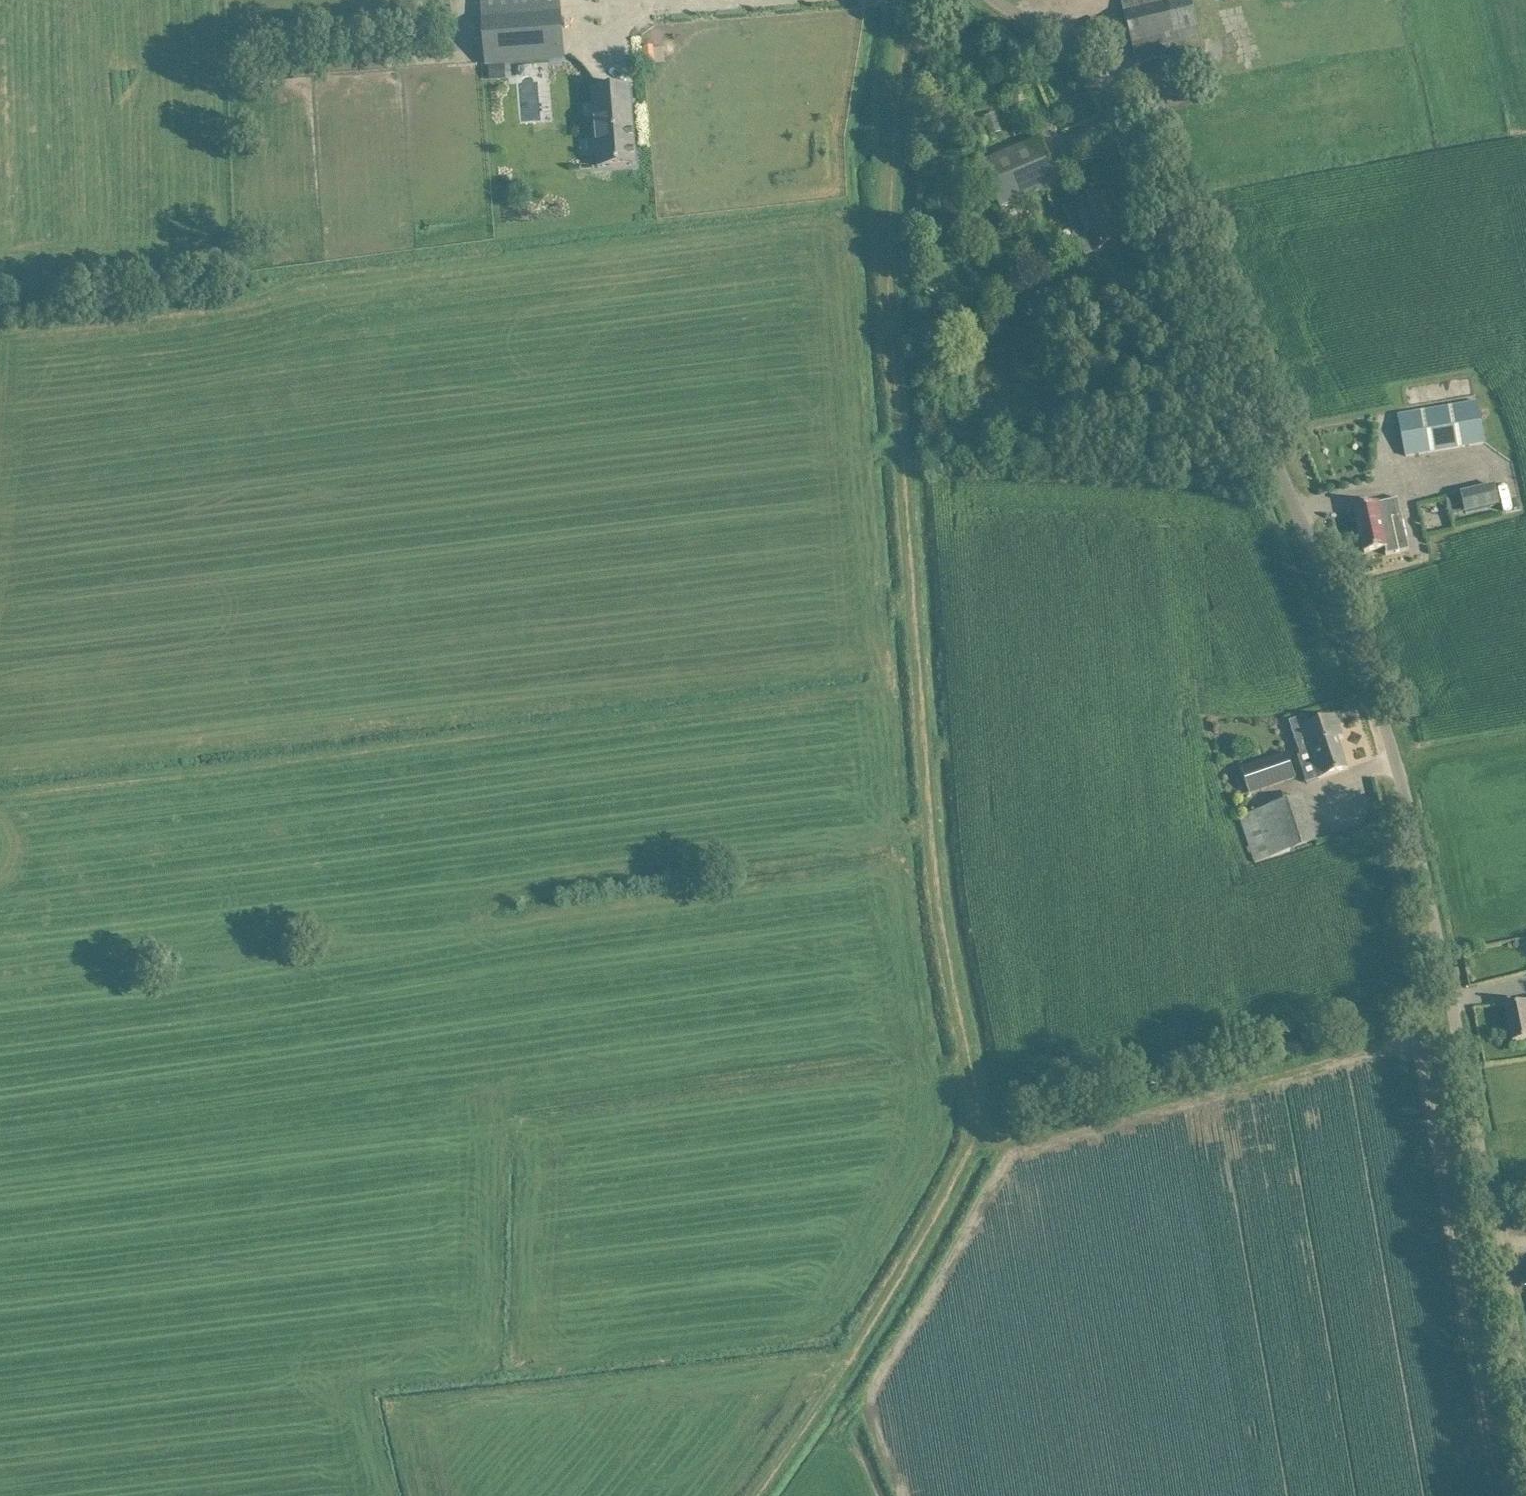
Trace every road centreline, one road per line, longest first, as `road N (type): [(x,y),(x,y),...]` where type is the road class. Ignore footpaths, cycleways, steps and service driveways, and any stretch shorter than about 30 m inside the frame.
road 1 (unclassified): [(1525,1393),(1486,1166),(1387,733),(1309,532),(1113,99),(1053,31),(1004,0)]
road 2 (track): [(919,0),(903,37),(888,157),(894,347),(929,858),(970,1087),(959,1151)]

